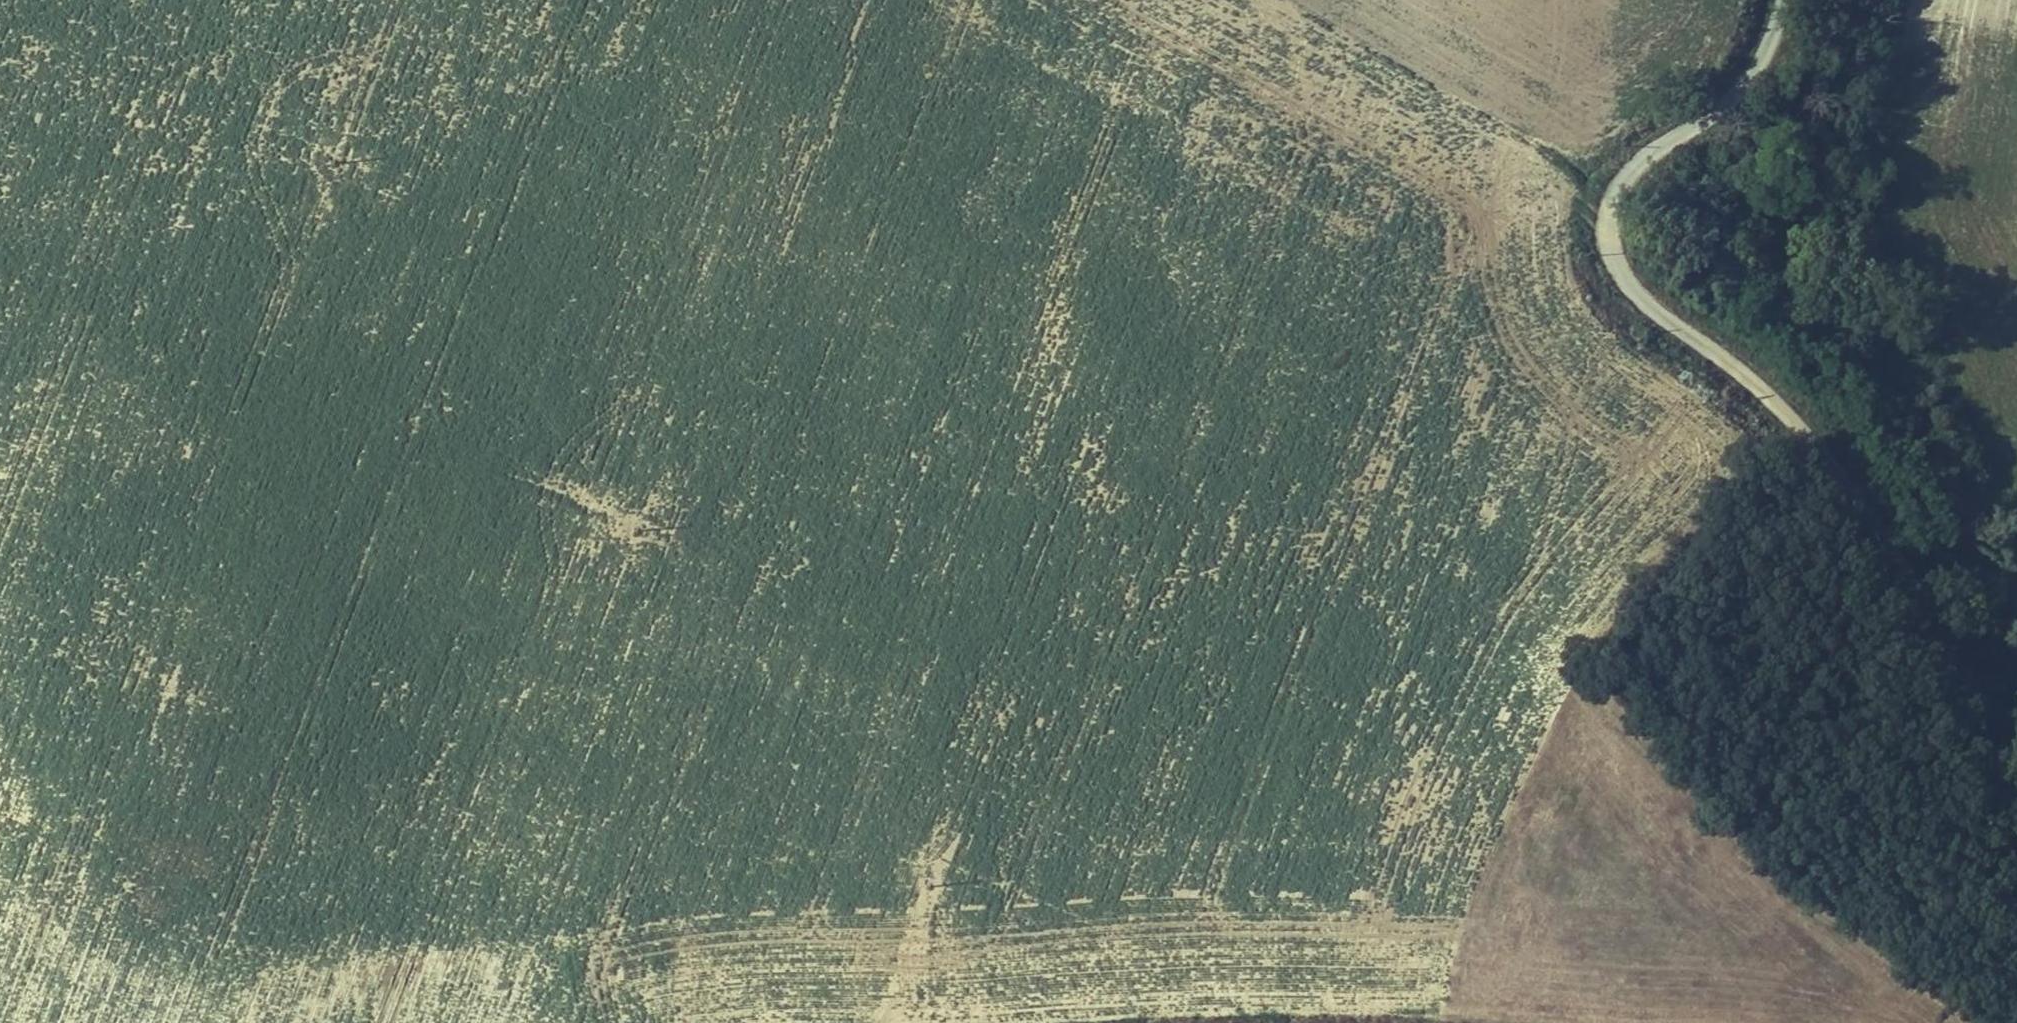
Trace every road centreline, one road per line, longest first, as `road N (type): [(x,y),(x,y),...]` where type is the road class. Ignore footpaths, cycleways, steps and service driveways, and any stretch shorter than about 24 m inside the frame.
road 1 (tertiary): [(2016,779),(1952,652),(1864,516),(1778,408),(1634,294),(1605,248),(1604,221),(1626,172),(1744,89),(1782,0)]

